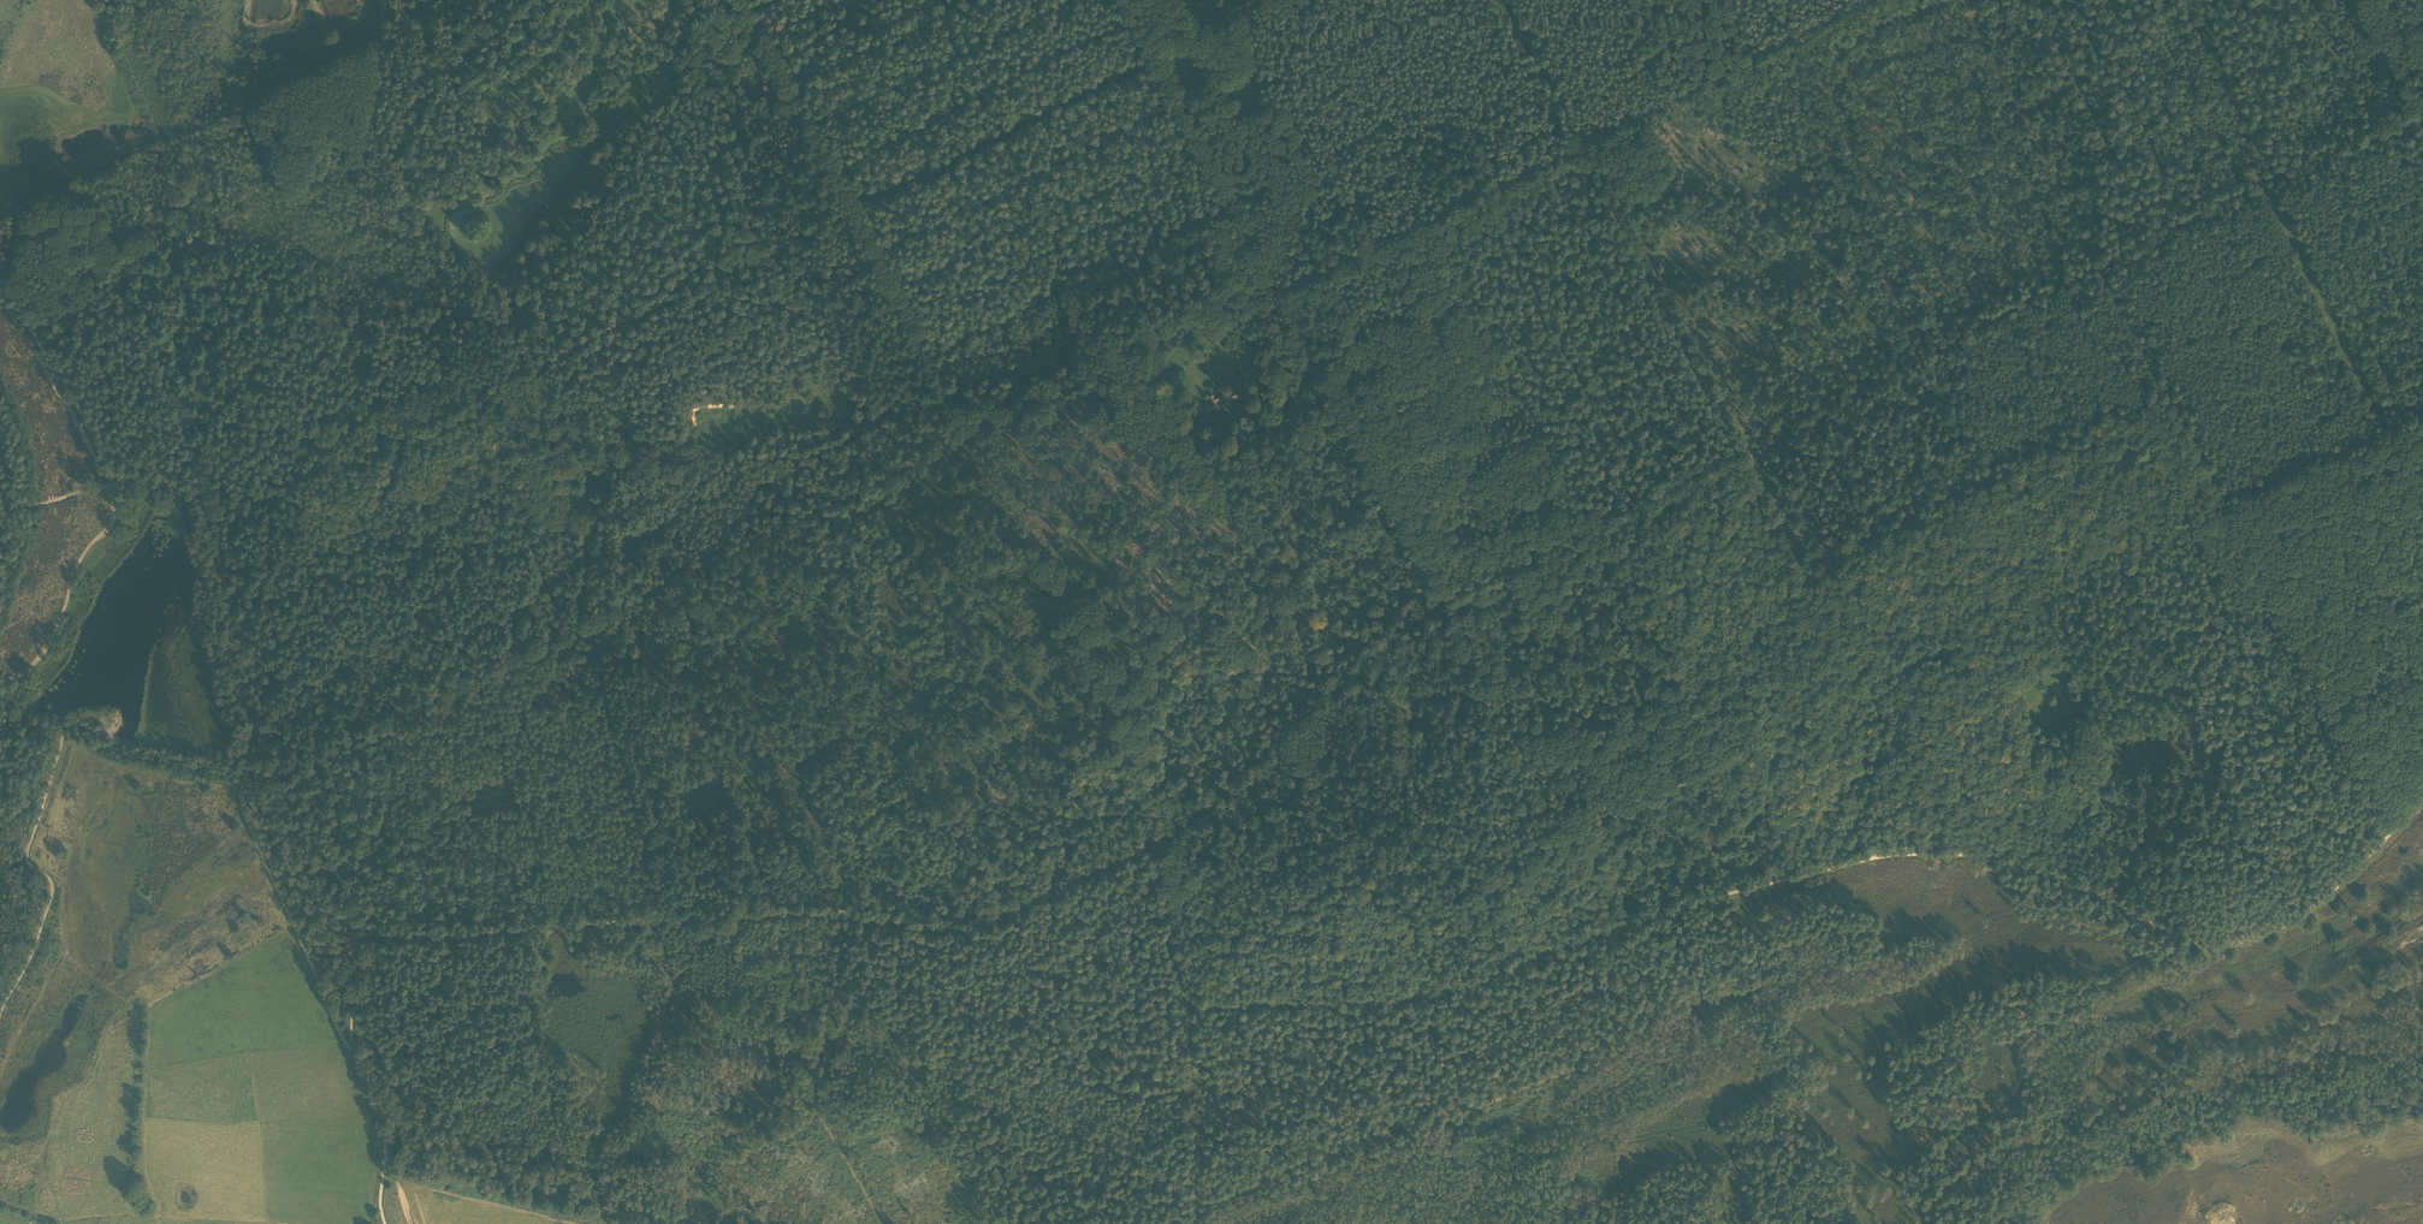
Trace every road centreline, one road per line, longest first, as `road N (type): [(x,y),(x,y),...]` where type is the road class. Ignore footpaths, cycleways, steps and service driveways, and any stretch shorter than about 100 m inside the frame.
road 1 (track): [(1185,991),(1341,996),(1450,984),(1682,900),(1896,849),(1973,851),(2077,877),(2184,937),(2233,940),(2299,916),(2400,823),(2422,786)]
road 2 (track): [(1443,586),(2422,97)]
road 3 (track): [(1278,282),(1859,0)]
road 4 (track): [(374,937),(858,910)]
road 5 (track): [(1258,0),(852,204)]
road 6 (track): [(852,204),(513,373)]
road 7 (track): [(1278,282),(1443,586)]
road 8 (track): [(933,352),(1218,207),(1227,191)]
road 9 (track): [(164,484),(192,486),(204,497),(229,588),(235,682),(275,776)]
road 10 (track): [(0,1035),(32,969),(53,892),(25,856),(64,726)]
road 11 (track): [(1618,922),(1657,1004),(1652,1016),(1607,1051),(1447,1118)]
road 12 (track): [(858,910),(961,925),(1160,835)]
road 13 (track): [(1125,0),(1278,282)]
road 14 (track): [(2184,937),(2024,1057),(2030,1122),(1999,1147)]
road 15 (track): [(2253,184),(2380,420)]
road 16 (track): [(12,299),(116,475),(164,484)]
road 17 (track): [(852,204),(745,0)]
road 18 (track): [(13,680),(48,646),(76,568),(111,526),(110,484)]
road 19 (track): [(275,776),(374,937)]
road 20 (track): [(858,910),(812,1091)]
road 21 (track): [(386,1223),(388,1151),(351,1049)]
road 22 (track): [(547,1096),(530,993),(551,924)]
road 23 (track): [(552,352),(591,394),(659,431),(694,440)]
road 24 (track): [(1160,835),(1185,991)]
road 25 (track): [(1447,1118),(1431,987)]

